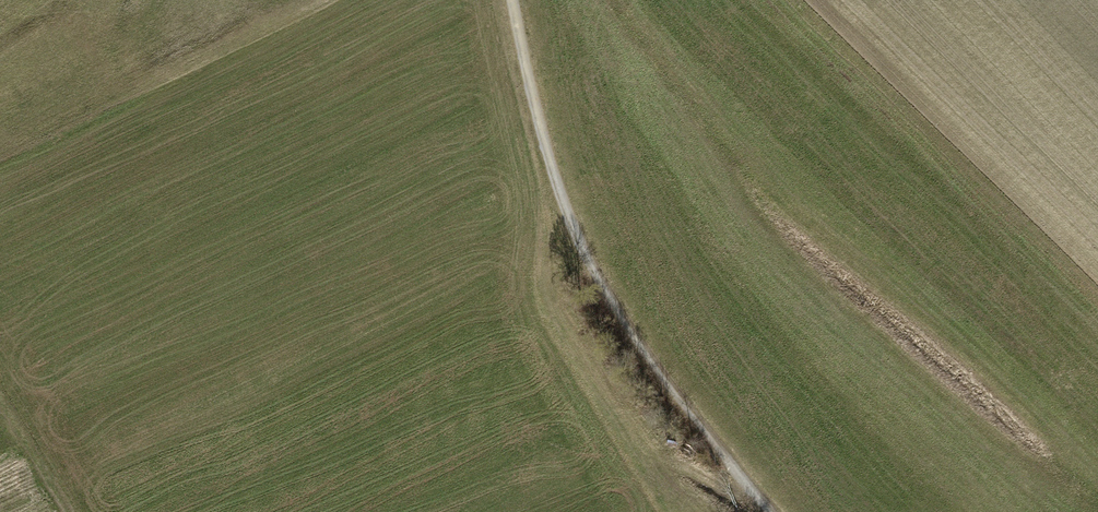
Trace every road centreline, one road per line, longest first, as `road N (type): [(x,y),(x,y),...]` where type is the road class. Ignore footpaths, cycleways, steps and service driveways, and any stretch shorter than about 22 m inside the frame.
road 1 (track): [(753,511),(633,349),(575,238),(533,105),(513,0)]
road 2 (track): [(742,511),(614,451)]
road 3 (track): [(62,511),(0,408)]

